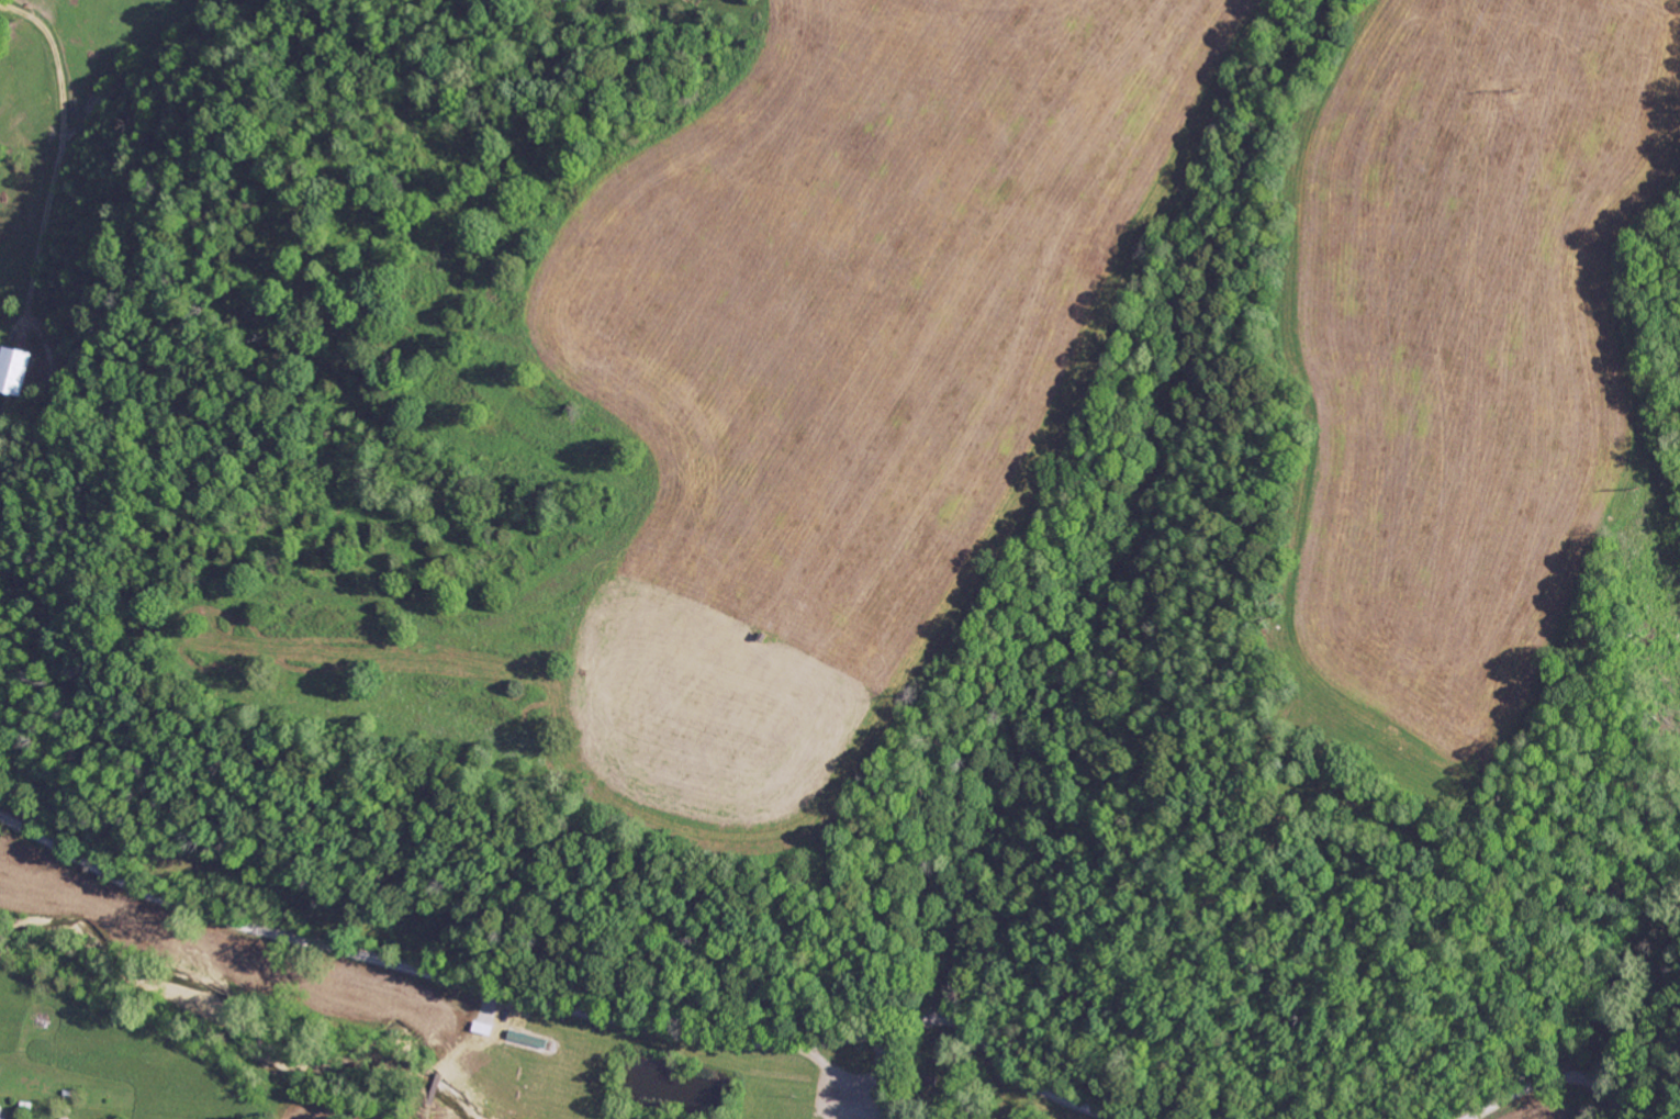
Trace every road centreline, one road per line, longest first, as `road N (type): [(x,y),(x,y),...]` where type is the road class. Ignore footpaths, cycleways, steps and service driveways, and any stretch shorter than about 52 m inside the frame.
road 1 (residential): [(1111,1118),(1028,1085),(959,1026),(930,1021),(792,1050),(591,1016),(190,910),(0,815)]
road 2 (residential): [(1617,1118),(1609,1095),(1564,1083),(1472,1118)]

